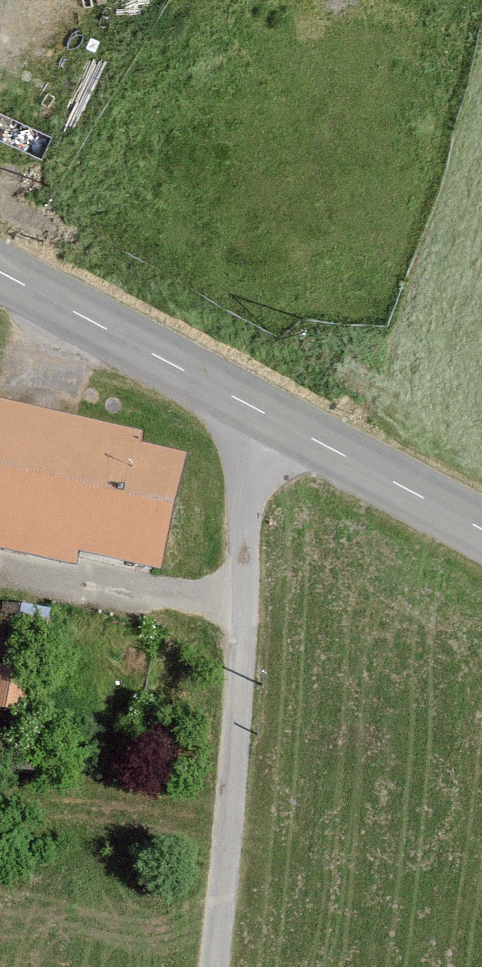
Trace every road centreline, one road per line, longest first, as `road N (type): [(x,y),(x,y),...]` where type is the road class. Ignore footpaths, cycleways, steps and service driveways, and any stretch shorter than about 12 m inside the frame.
road 1 (unclassified): [(234,419),(238,565),(207,966)]
road 2 (tertiary): [(481,546),(234,419)]
road 3 (tertiary): [(234,419),(0,291)]

